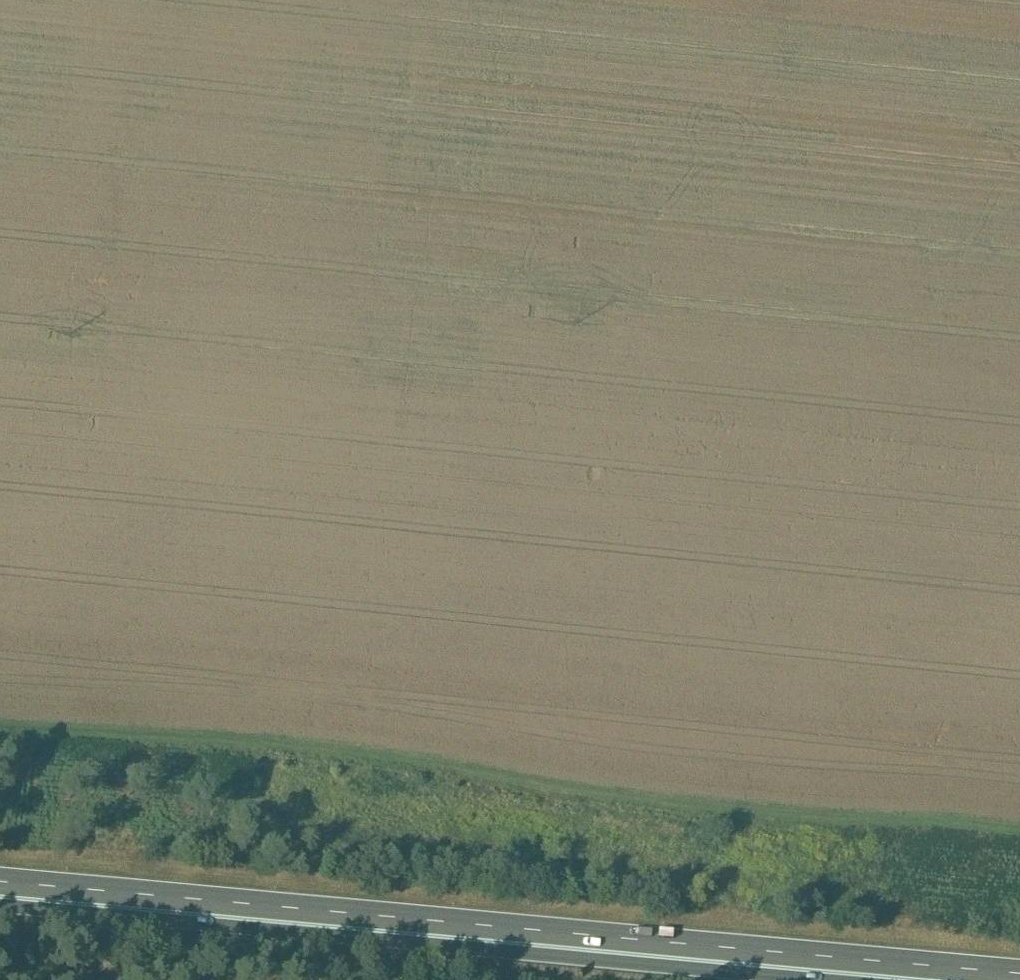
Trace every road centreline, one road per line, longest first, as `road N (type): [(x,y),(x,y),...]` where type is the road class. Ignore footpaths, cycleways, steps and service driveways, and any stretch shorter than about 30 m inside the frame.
road 1 (trunk): [(1019,973),(0,879)]
road 2 (trunk): [(0,909),(767,979)]

